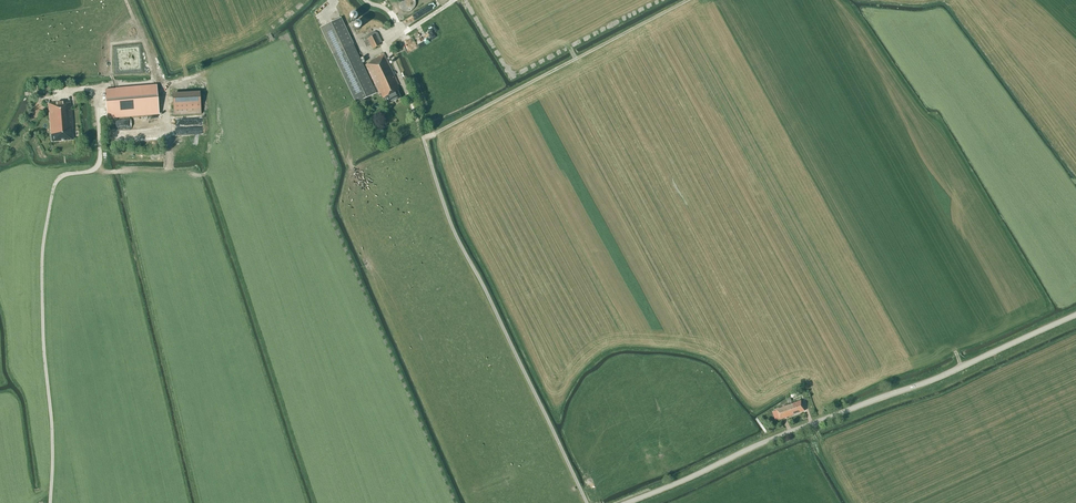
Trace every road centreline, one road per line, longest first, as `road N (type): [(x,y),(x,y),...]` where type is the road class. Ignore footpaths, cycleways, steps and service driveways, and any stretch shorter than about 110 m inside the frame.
road 1 (tertiary): [(627,502),(1075,315)]
road 2 (unclassified): [(50,502),(42,257),(55,184),(100,162),(96,92)]
road 3 (unclassified): [(586,502),(456,229),(427,134)]

